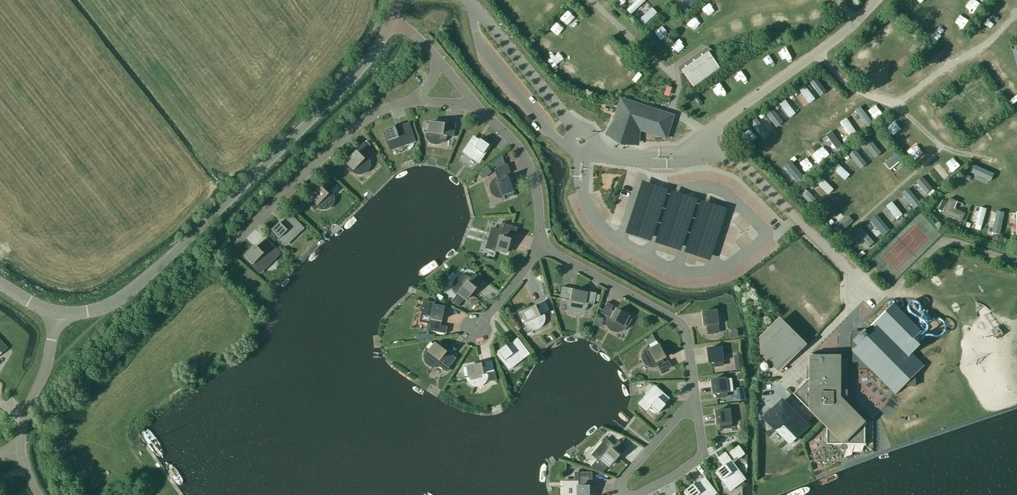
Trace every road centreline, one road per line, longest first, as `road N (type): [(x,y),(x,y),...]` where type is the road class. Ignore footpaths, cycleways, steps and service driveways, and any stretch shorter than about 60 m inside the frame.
road 1 (unclassified): [(391,22),(345,85),(132,290),(93,310),(57,312)]
road 2 (residential): [(1016,263),(943,239),(887,294),(875,294),(740,166),(698,151)]
road 3 (residential): [(698,151),(631,157),(594,149),(469,0)]
road 4 (residential): [(538,247),(678,323),(695,401)]
road 5 (residential): [(413,101),(352,126),(229,247)]
road 6 (residential): [(698,151),(717,124),(877,0)]
road 7 (unclassified): [(39,494),(20,437),(57,312)]
road 8 (residential): [(477,110),(527,165),(538,247)]
road 9 (residential): [(695,401),(698,461),(639,494)]

